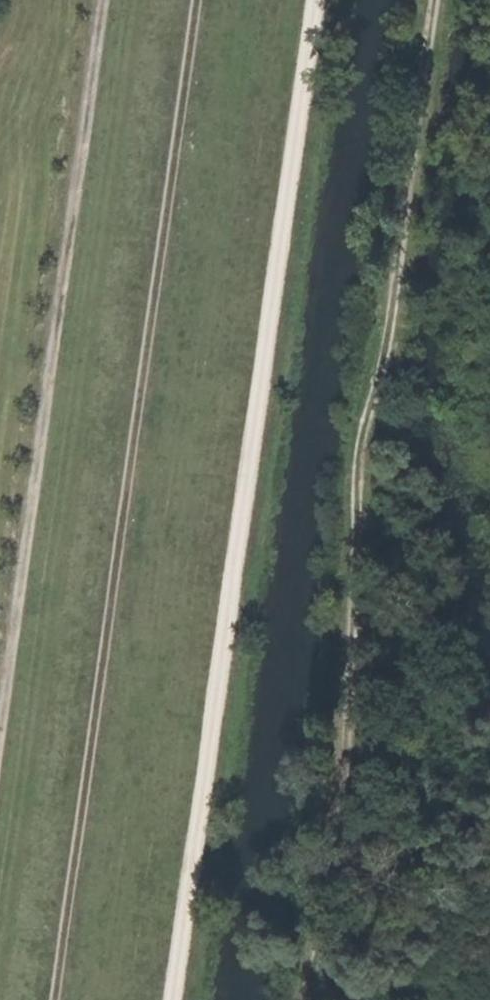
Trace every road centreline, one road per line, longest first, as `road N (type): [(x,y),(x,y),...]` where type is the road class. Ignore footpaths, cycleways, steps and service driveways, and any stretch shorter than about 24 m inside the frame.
road 1 (track): [(297,999),(337,797),(358,469),(389,332),(434,0)]
road 2 (track): [(52,999),(194,0)]
road 3 (track): [(171,999),(313,0)]
road 4 (track): [(103,0),(0,718)]

